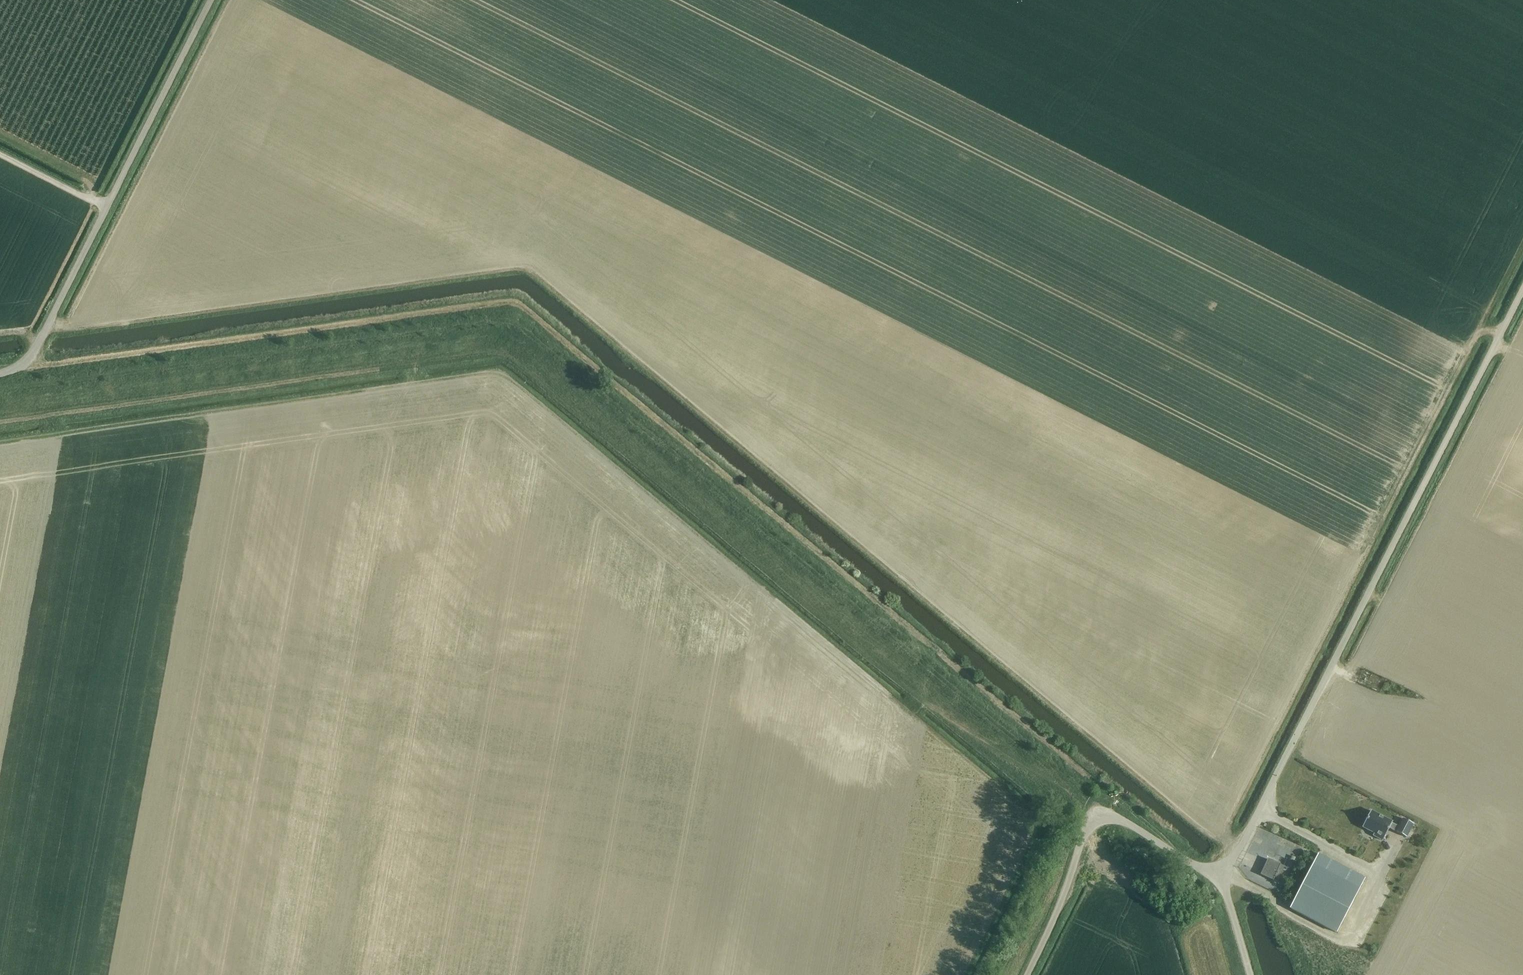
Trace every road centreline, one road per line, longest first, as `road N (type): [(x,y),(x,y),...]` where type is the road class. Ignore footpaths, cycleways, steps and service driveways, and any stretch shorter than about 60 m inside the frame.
road 1 (track): [(1094,817),(955,724),(502,347),(0,422)]
road 2 (unclassified): [(1226,877),(1522,307)]
road 3 (unclassified): [(1226,877),(1120,819),(1094,817),(1029,974)]
road 4 (unclassified): [(106,206),(210,0)]
road 5 (unclassified): [(0,375),(25,362),(42,337),(106,206)]

